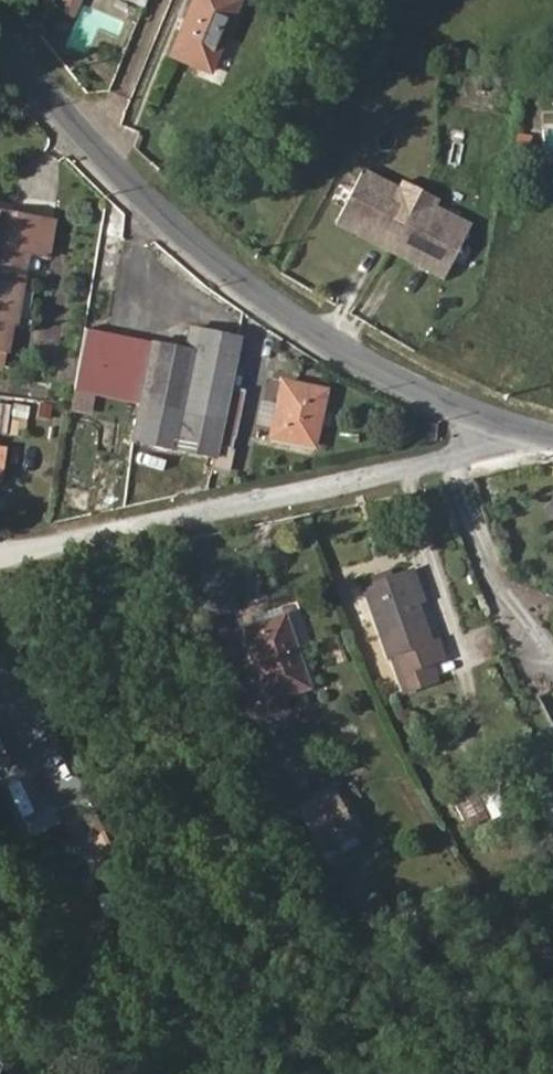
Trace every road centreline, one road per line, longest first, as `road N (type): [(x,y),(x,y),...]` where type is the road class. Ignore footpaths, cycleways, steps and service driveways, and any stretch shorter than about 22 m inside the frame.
road 1 (residential): [(521,428),(442,401),(383,369),(227,267),(118,171),(0,26)]
road 2 (residential): [(0,557),(459,456),(521,428)]

